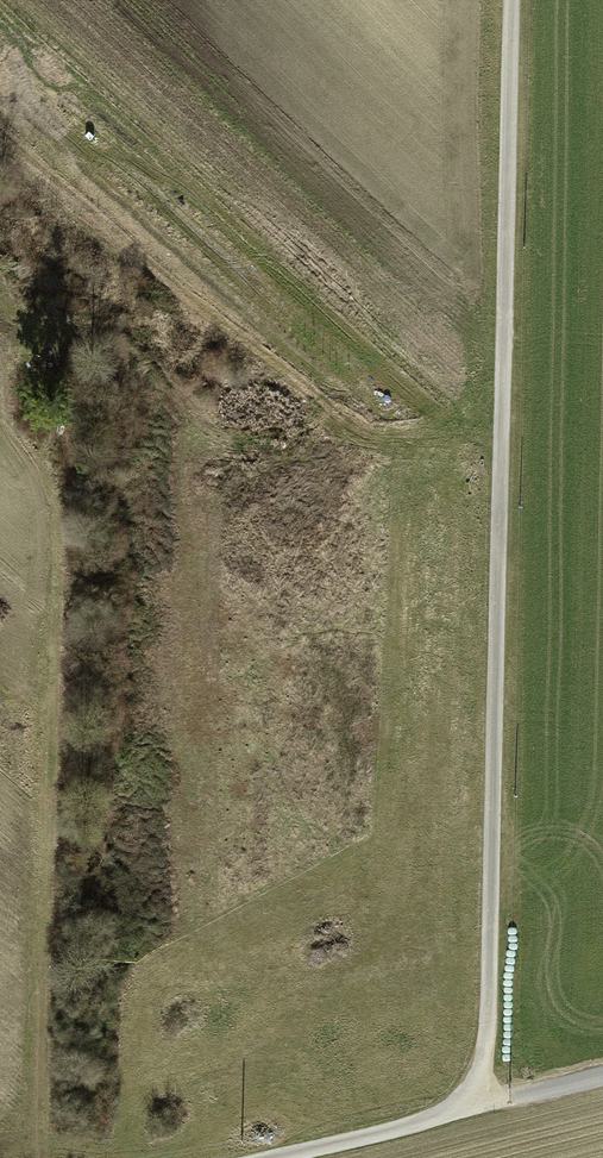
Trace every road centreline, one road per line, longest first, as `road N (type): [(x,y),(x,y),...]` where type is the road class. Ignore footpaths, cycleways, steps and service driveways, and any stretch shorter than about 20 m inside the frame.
road 1 (track): [(473,1109),(489,1013),(512,0)]
road 2 (track): [(74,338),(17,411),(19,425),(51,454),(66,486),(46,1157)]
road 3 (track): [(275,1157),(473,1109)]
road 4 (track): [(473,1109),(602,1076)]

